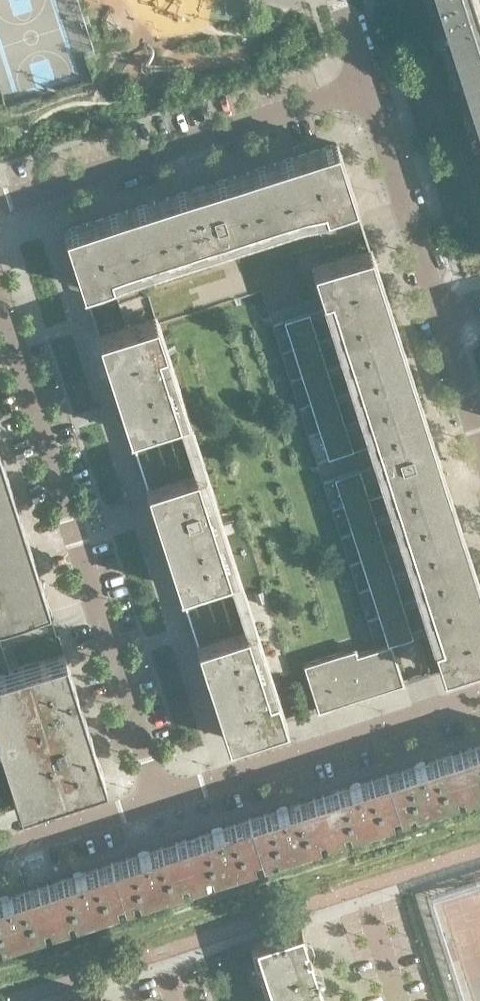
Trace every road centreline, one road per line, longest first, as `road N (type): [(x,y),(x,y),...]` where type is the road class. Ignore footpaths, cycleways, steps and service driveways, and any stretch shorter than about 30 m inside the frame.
road 1 (residential): [(161,802),(0,301)]
road 2 (residential): [(370,88),(0,205)]
road 3 (residential): [(479,695),(161,802)]
road 4 (residential): [(443,311),(370,88)]
road 5 (residential): [(161,802),(0,852)]
road 6 (residential): [(479,430),(443,311)]

